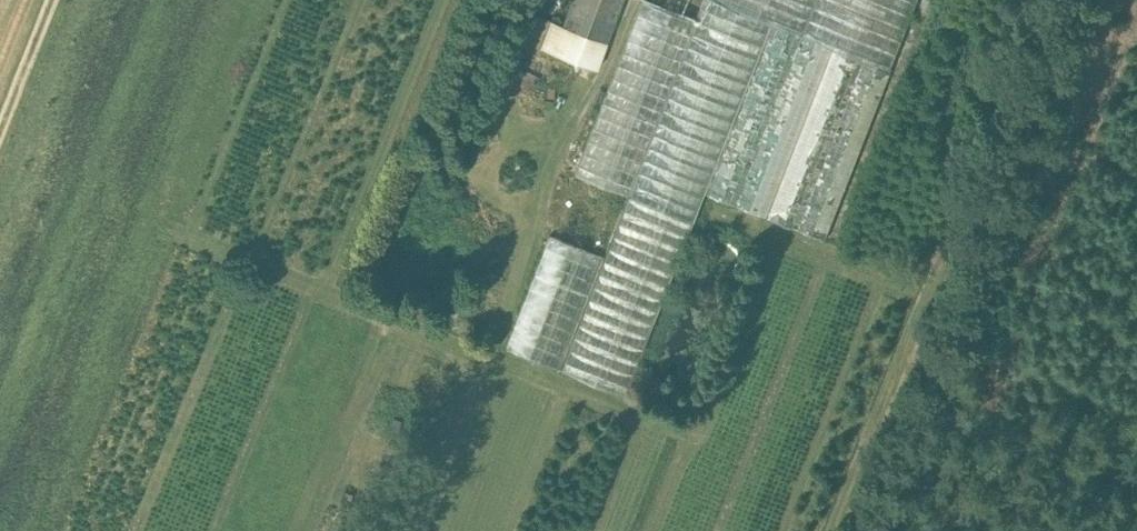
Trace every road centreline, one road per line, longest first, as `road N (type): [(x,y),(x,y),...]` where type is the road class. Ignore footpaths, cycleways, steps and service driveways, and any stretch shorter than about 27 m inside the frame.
road 1 (track): [(818,530),(1033,0)]
road 2 (track): [(0,146),(57,0)]

